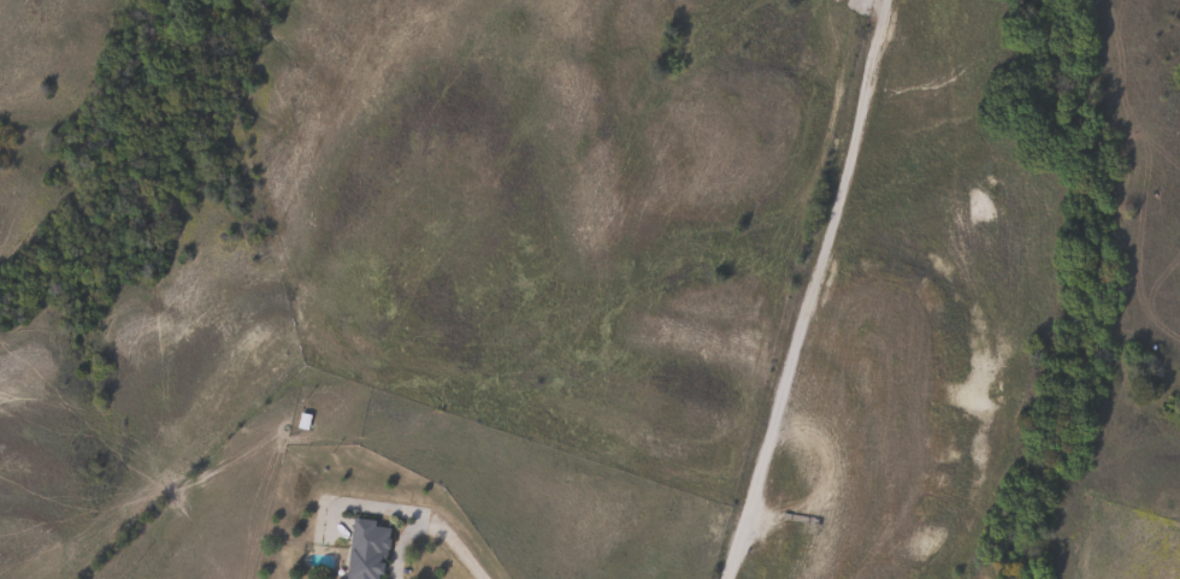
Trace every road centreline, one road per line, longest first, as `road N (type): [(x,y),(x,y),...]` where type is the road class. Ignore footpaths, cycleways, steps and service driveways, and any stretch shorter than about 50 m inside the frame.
road 1 (residential): [(885,0),(839,212),(787,353),(725,578)]

